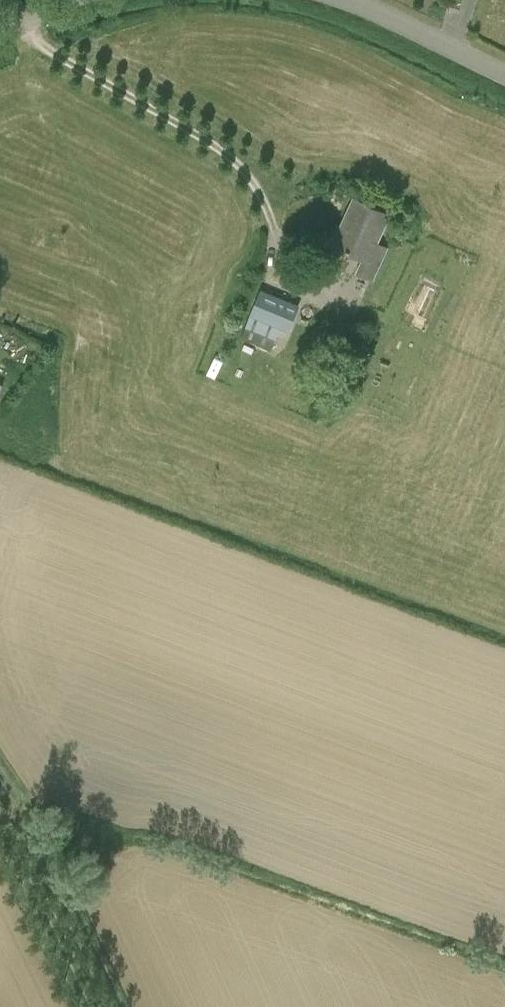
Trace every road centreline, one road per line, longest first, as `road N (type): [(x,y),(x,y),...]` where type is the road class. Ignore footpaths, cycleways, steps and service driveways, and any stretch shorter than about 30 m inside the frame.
road 1 (track): [(0,817),(99,1006)]
road 2 (unclassified): [(504,69),(343,0)]

